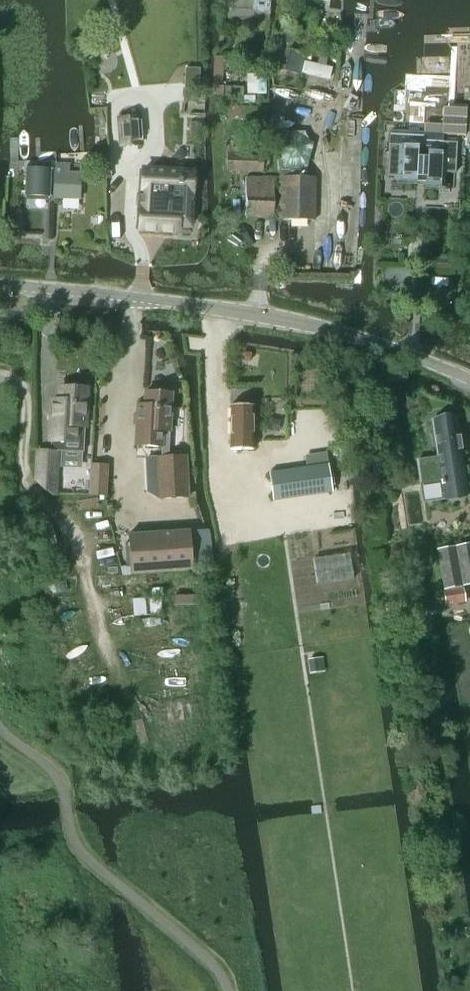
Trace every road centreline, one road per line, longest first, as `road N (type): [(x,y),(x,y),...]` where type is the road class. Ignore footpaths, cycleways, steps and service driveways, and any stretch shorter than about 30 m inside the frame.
road 1 (residential): [(0,283),(254,313),(353,336),(469,380)]

